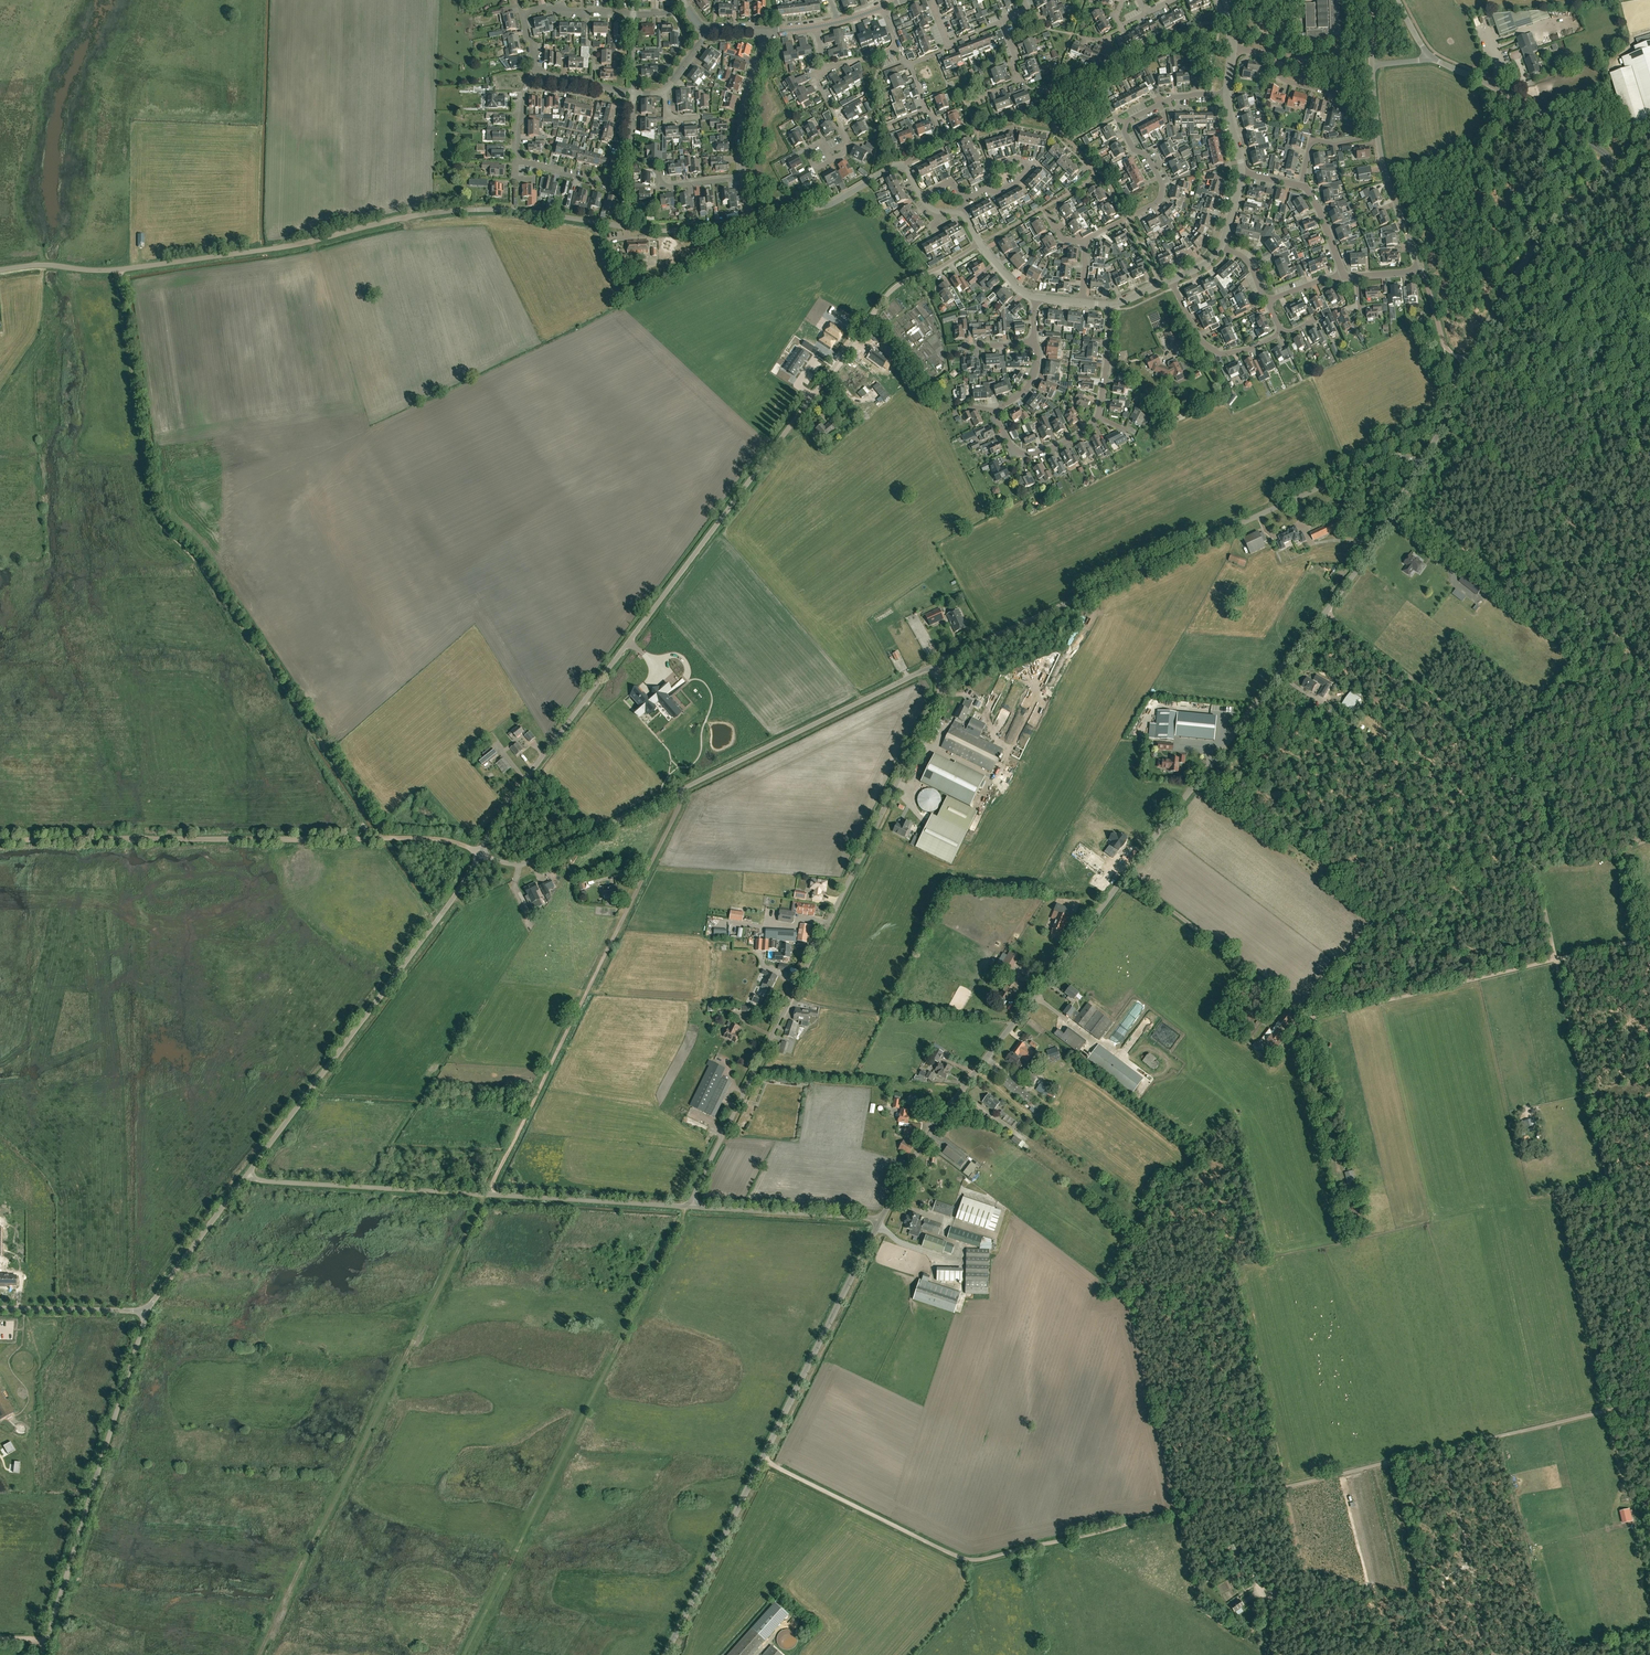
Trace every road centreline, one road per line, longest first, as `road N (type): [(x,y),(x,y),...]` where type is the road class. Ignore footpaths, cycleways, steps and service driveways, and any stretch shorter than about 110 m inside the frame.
road 1 (track): [(680,791),(260,1654)]
road 2 (unclassified): [(882,1218),(941,1116),(1328,613),(1422,467)]
road 3 (unclassified): [(480,852),(505,806),(884,297),(980,243)]
road 4 (unclassified): [(0,270),(118,270),(276,249),(454,211),(679,231),(749,220)]
road 5 (track): [(1445,1449),(979,1560),(762,1459)]
road 6 (track): [(387,839),(192,552),(157,522),(118,270)]
road 7 (unclassified): [(687,1206),(934,707),(933,666)]
road 8 (unclassified): [(933,666),(1383,460),(1422,467)]
road 9 (unclassified): [(480,852),(509,863),(533,861),(933,666)]
road 10 (track): [(687,1206),(468,1654)]
road 11 (unclassified): [(665,1654),(882,1218)]
road 12 (unclassified): [(687,1206),(247,1175)]
road 13 (unclassified): [(247,1175),(480,852)]
road 14 (track): [(387,839),(0,840)]
road 15 (unclassified): [(1422,467),(1519,268),(1609,163)]
road 16 (unclassified): [(43,1654),(147,1312)]
road 17 (track): [(1127,876),(1312,1019),(1405,997)]
road 18 (track): [(1518,804),(1505,751),(1328,613)]
road 19 (track): [(1557,960),(1614,1205)]
road 20 (residential): [(631,145),(618,150),(613,186),(514,168),(519,105),(534,78)]
road 21 (residential): [(1126,219),(1157,202),(1163,185),(1147,154),(1133,148),(1126,122),(1174,97),(1227,93)]
road 22 (track): [(1649,1400),(1445,1449)]
road 23 (unclassified): [(1609,163),(1508,94),(1431,57)]
road 24 (unclassified): [(882,1218),(687,1206)]
road 25 (residential): [(534,78),(524,14),(558,4),(561,14),(635,14)]
road 26 (unclassified): [(147,1312),(247,1175)]
road 27 (tertiary): [(749,220),(828,206),(905,167)]
road 28 (track): [(1557,960),(1518,804)]
road 29 (track): [(1614,1205),(1649,1360)]
road 30 (track): [(1405,997),(1557,960)]
road 31 (residential): [(1281,331),(1242,351),(1211,349),(1171,280)]
road 32 (tertiary): [(742,177),(745,108),(768,31)]
road 33 (unclassified): [(147,1312),(0,1309)]
road 34 (residential): [(1424,271),(1387,182),(1379,137)]
road 35 (residential): [(1095,417),(1052,449),(1022,455),(1000,434),(994,413)]
road 36 (residential): [(1341,95),(1282,79),(1268,53),(1232,48)]

